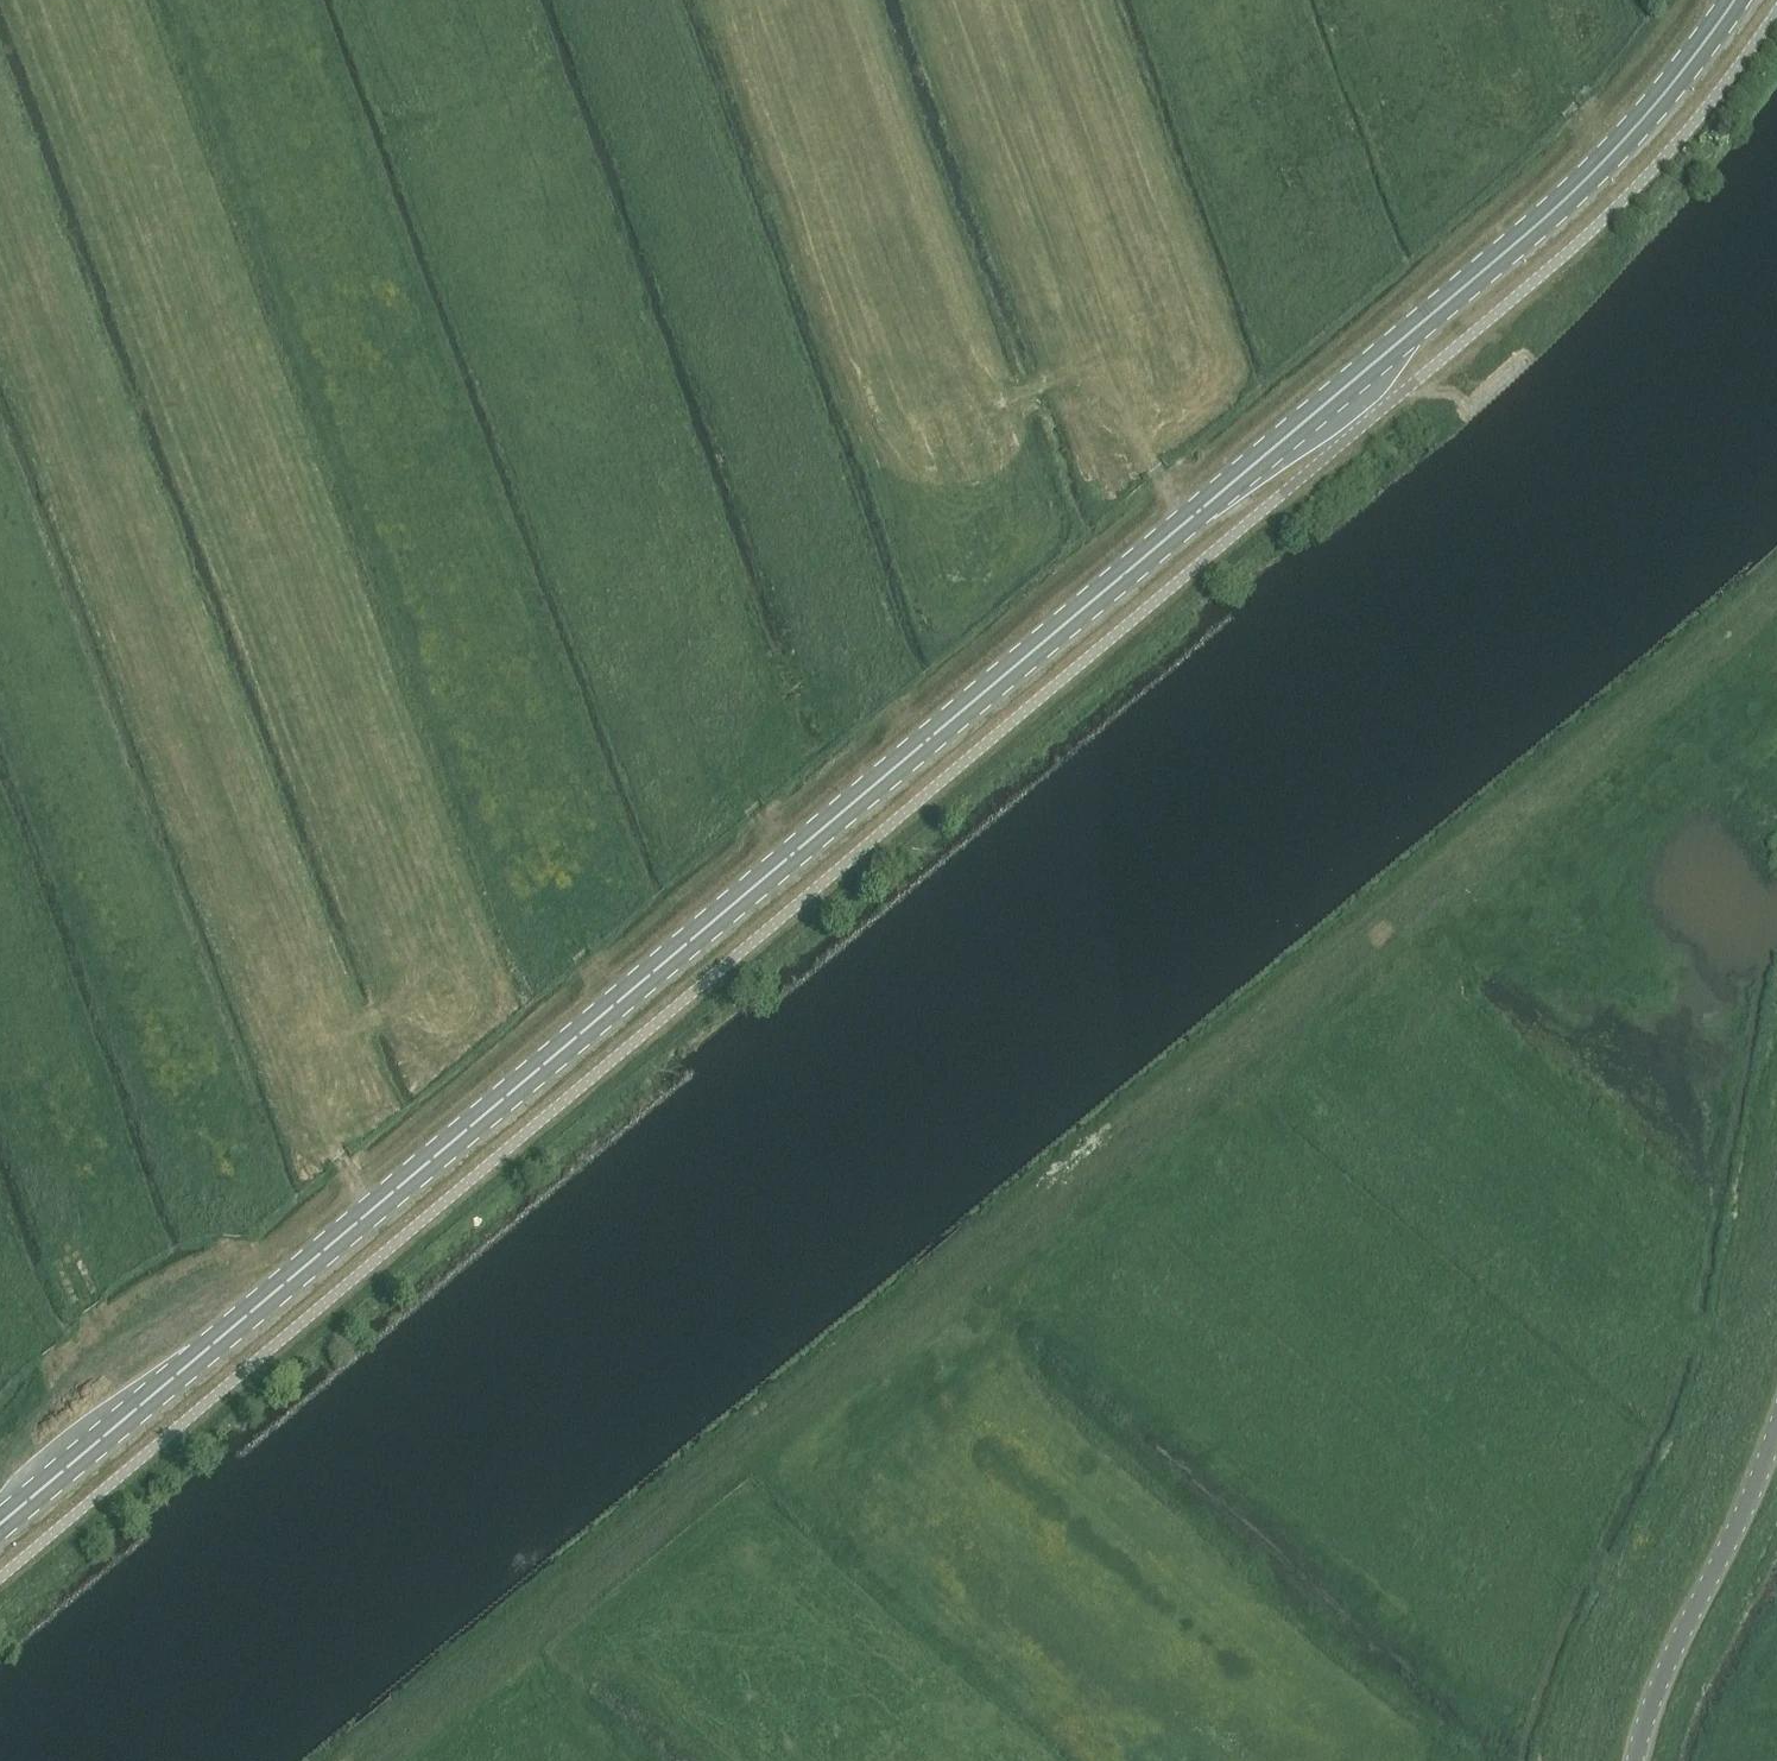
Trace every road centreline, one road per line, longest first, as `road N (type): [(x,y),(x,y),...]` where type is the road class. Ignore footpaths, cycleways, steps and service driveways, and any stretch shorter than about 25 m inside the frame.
road 1 (primary): [(0,1523),(1539,222),(1653,106),(1734,0)]
road 2 (unclassified): [(1636,1760),(1658,1683),(1776,1423)]

